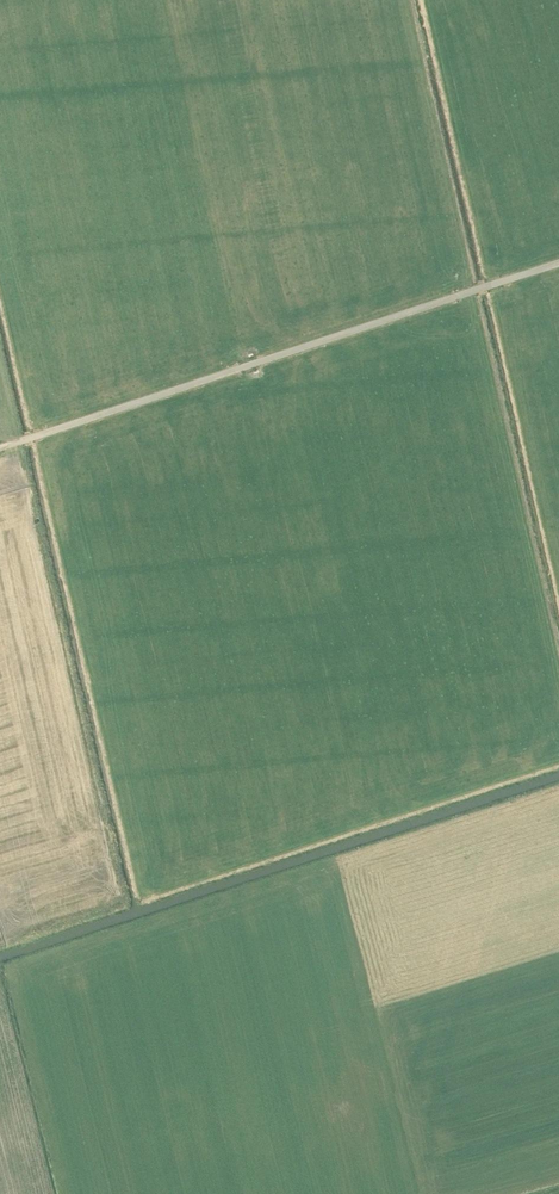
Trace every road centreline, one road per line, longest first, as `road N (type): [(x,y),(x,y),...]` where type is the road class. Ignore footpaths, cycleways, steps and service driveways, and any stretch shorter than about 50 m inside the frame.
road 1 (track): [(0,446),(558,262)]

